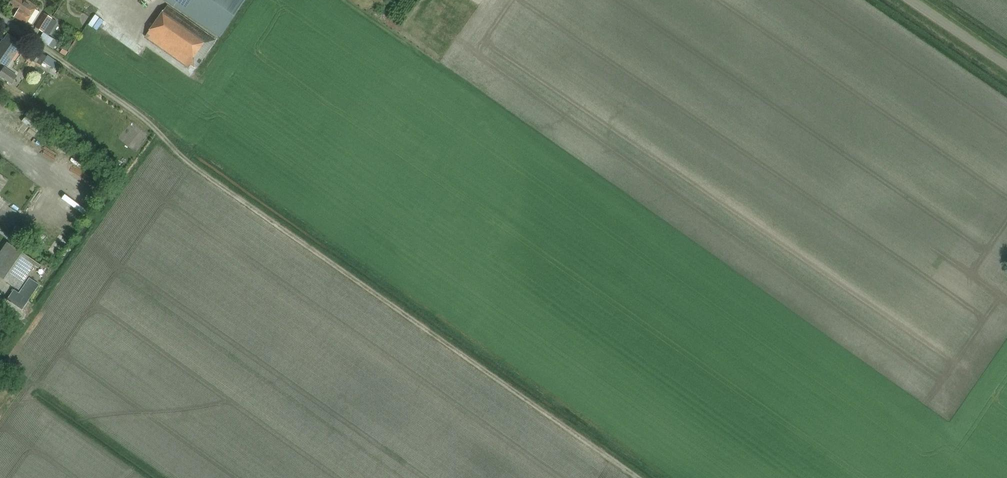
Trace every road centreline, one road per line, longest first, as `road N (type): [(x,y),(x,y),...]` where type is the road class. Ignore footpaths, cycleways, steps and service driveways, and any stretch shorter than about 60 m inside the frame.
road 1 (track): [(0,17),(134,111),(215,183),(638,477)]

